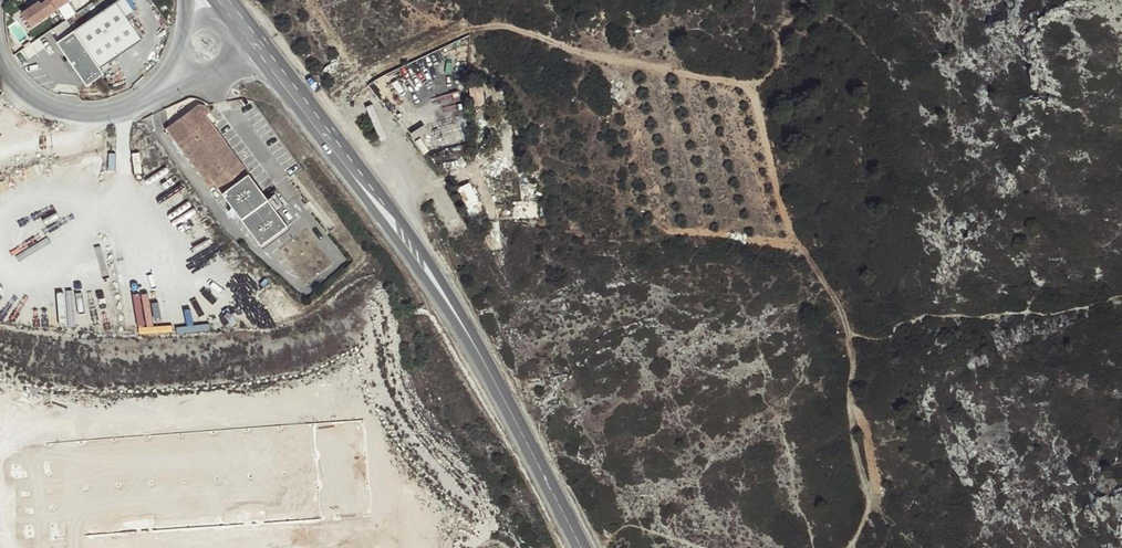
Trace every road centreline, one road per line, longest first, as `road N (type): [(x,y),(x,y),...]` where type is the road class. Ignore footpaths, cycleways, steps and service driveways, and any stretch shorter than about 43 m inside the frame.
road 1 (track): [(847,333),(840,302),(786,218),(743,82),(588,57),(504,25),(459,32),(311,108)]
road 2 (primary): [(338,152),(474,344),(581,547)]
road 3 (track): [(1121,294),(1040,316),(932,313),(886,338),(847,333)]
road 4 (track): [(847,333),(848,404),(870,504),(850,547)]
road 5 (unclassified): [(0,51),(24,87),(68,113),(121,107),(168,80)]
road 6 (primary): [(338,152),(265,40)]
road 7 (primary): [(258,57),(338,152)]

